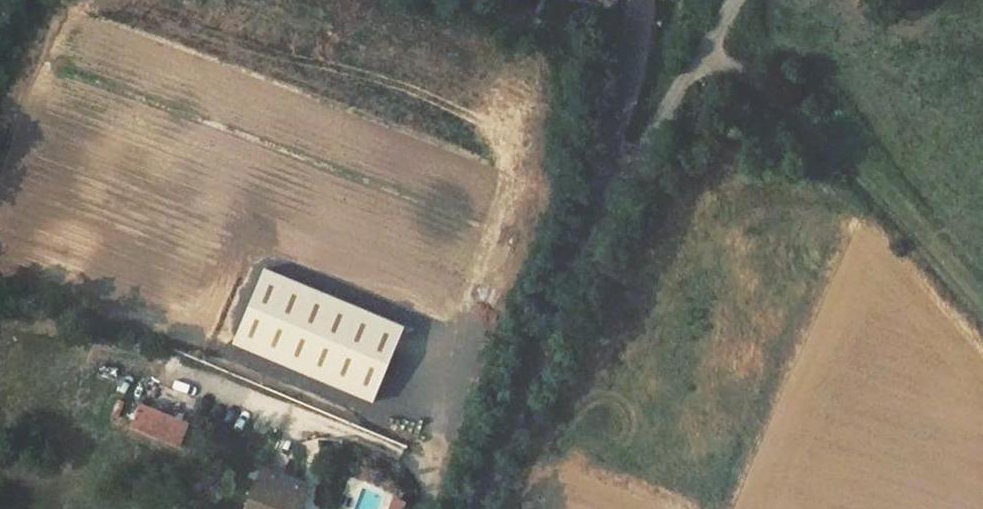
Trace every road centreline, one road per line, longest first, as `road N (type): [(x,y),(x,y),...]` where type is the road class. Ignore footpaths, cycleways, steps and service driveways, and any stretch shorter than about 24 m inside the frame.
road 1 (track): [(982,312),(783,98),(715,49)]
road 2 (unclassified): [(475,508),(601,169)]
road 3 (unclassified): [(601,169),(652,153),(745,0)]
road 4 (unclassified): [(601,169),(631,75),(641,0)]

